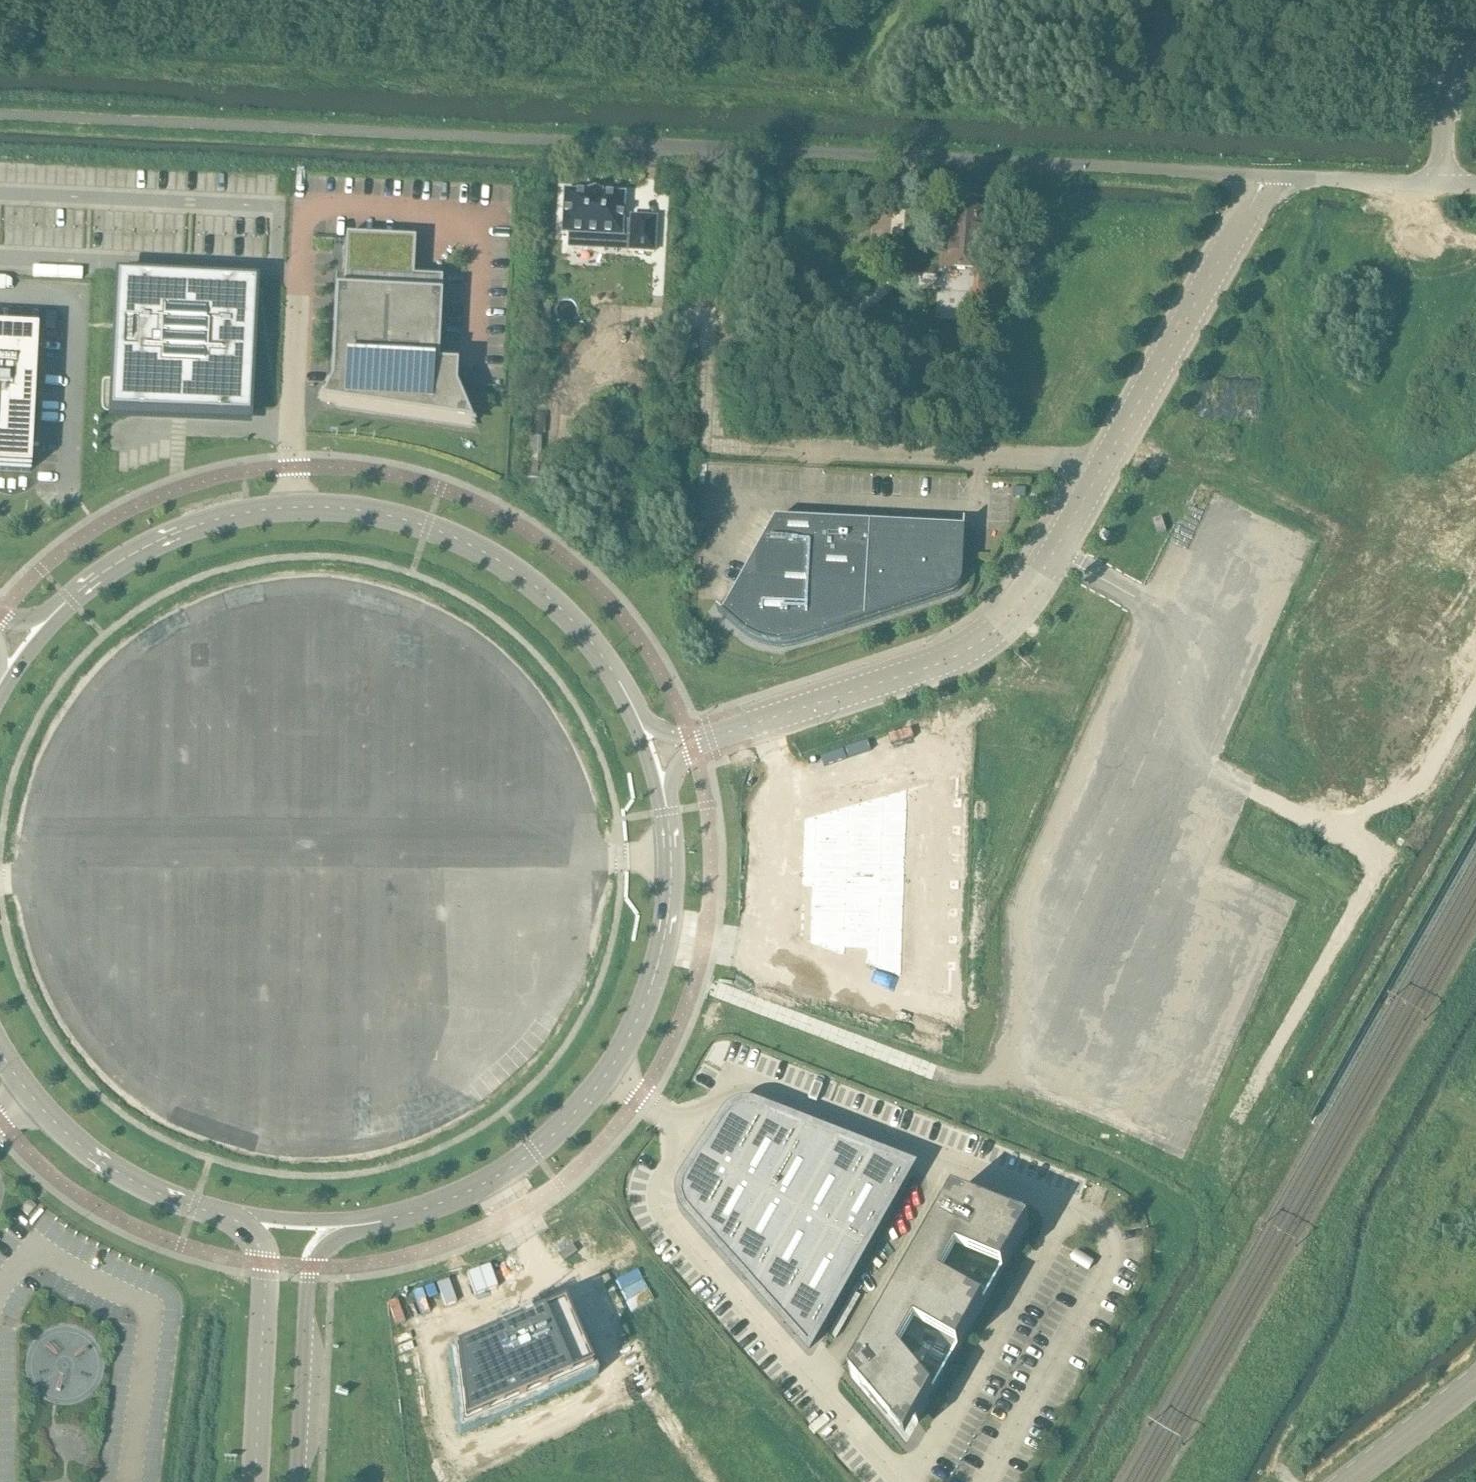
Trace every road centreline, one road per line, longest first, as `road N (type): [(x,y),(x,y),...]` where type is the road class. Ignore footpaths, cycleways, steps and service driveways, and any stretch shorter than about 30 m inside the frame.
road 1 (unclassified): [(655,756),(938,667),(995,635),(1055,554),(1265,176)]
road 2 (tertiary): [(655,756),(621,681),(554,600),(472,544),(370,511),(273,508),(190,526),(90,581),(25,646)]
road 3 (residential): [(1265,176),(556,140)]
road 4 (tertiary): [(358,1223),(430,1206),(529,1153),(579,1108),(623,1048),(653,981),(669,913),(671,834),(655,756)]
road 5 (tertiary): [(0,1050),(34,1097),(96,1155),(161,1194),(232,1217)]
road 6 (tertiary): [(297,1481),(312,1266),(325,1245),(358,1223)]
road 7 (tertiary): [(232,1217),(253,1235),(264,1263),(255,1481)]
road 8 (unclassified): [(1441,183),(1265,176)]
road 9 (tertiary): [(1475,1379),(1346,1481)]
road 10 (unclassified): [(1441,183),(1448,79),(1475,60)]
road 11 (tertiary): [(232,1217),(358,1223)]

